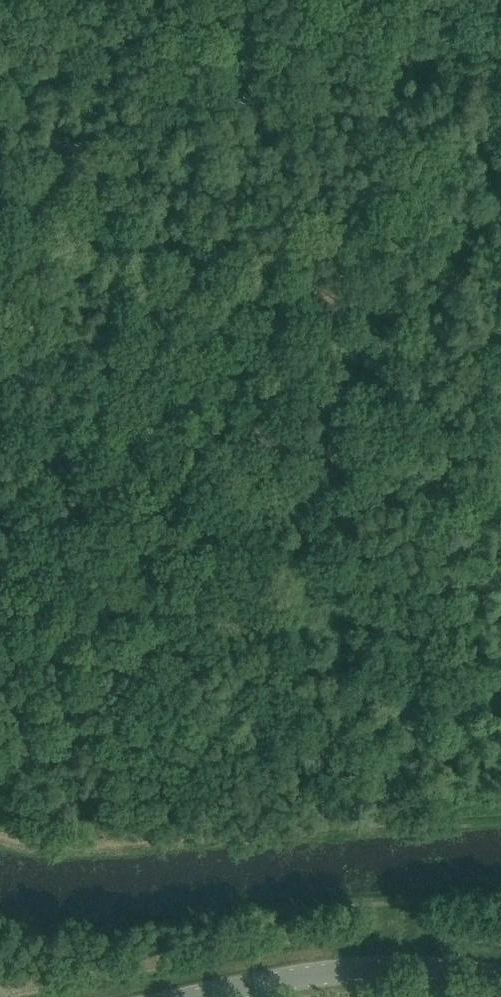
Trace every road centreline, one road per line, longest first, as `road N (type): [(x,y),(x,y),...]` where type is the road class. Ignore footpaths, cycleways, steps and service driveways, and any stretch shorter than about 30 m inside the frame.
road 1 (secondary): [(217,996),(353,971),(500,977)]

